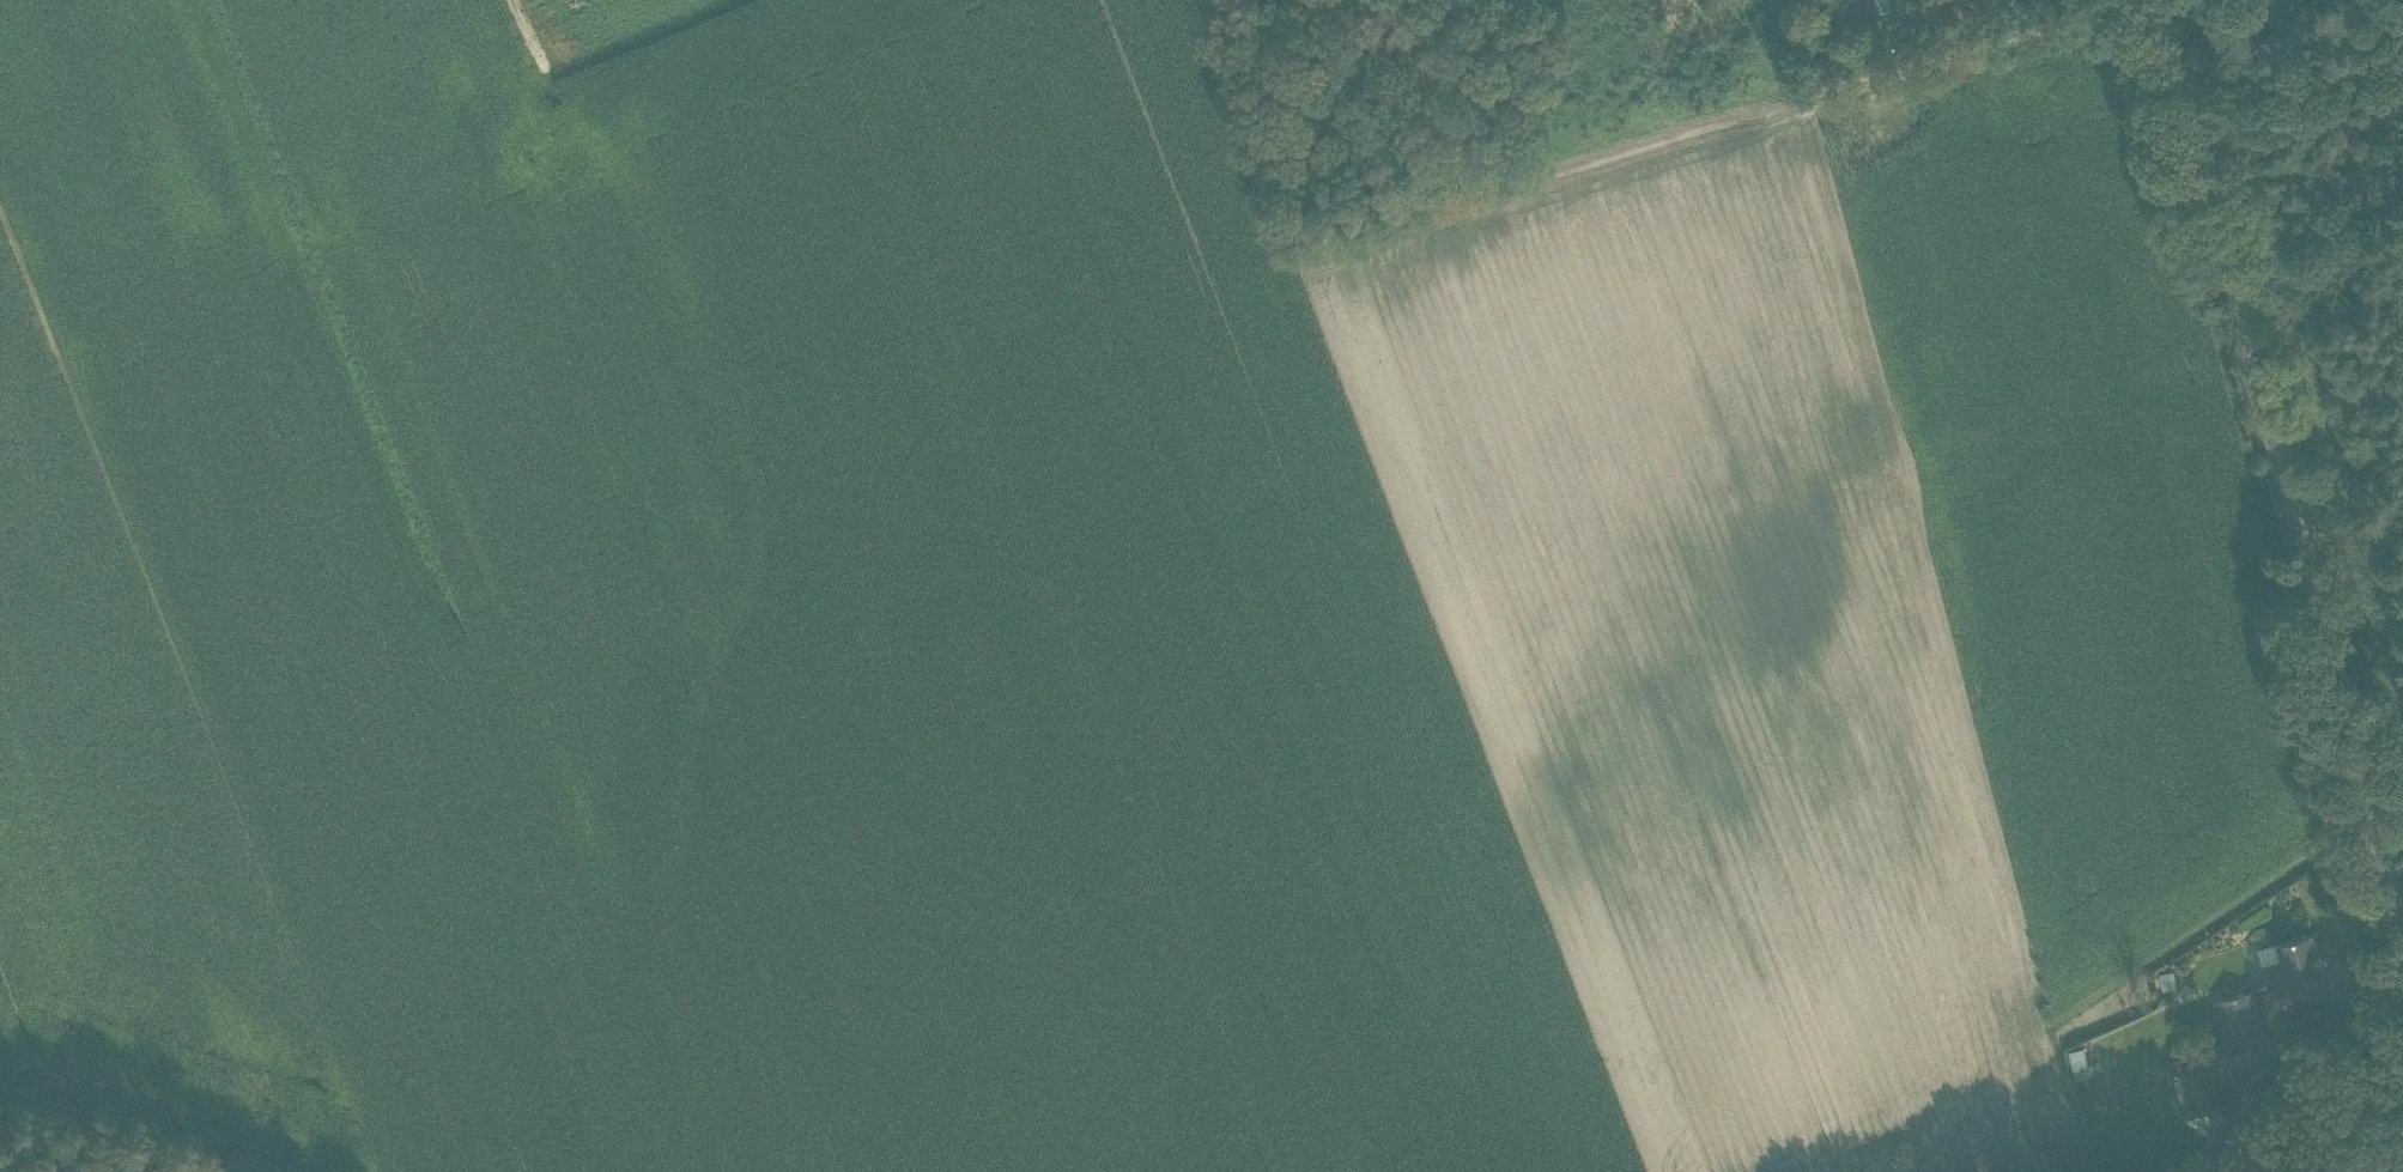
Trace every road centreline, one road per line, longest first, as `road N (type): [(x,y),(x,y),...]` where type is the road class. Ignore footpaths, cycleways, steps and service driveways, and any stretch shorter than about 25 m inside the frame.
road 1 (tertiary): [(2402,940),(2236,274),(2157,0)]
road 2 (track): [(2402,963),(2383,967),(2202,1171)]

